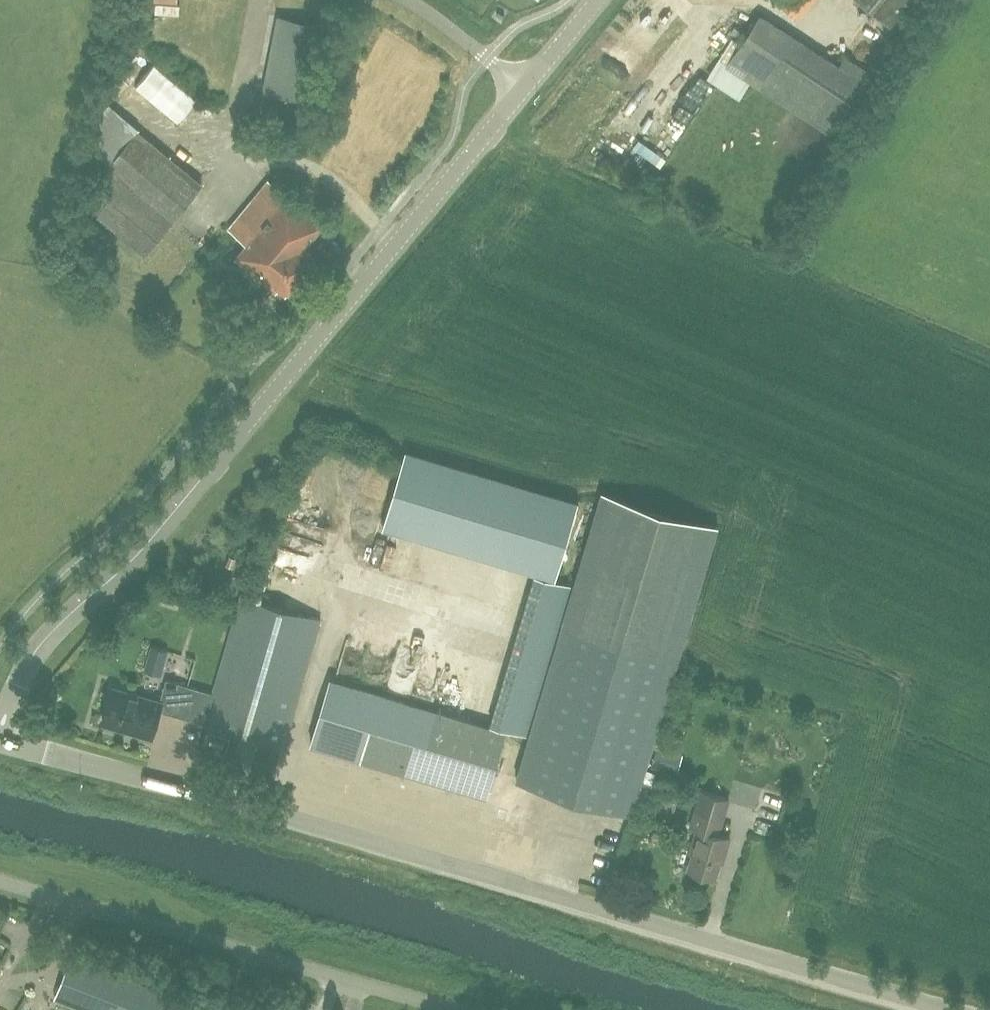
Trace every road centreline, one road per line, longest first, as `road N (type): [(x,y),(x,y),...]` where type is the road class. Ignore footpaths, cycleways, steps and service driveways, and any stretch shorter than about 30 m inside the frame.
road 1 (tertiary): [(0,742),(944,1009)]
road 2 (tertiary): [(0,733),(42,642),(155,534),(526,89)]
road 3 (unclassified): [(440,1009),(0,883)]
road 4 (unclassified): [(526,89),(419,0)]

